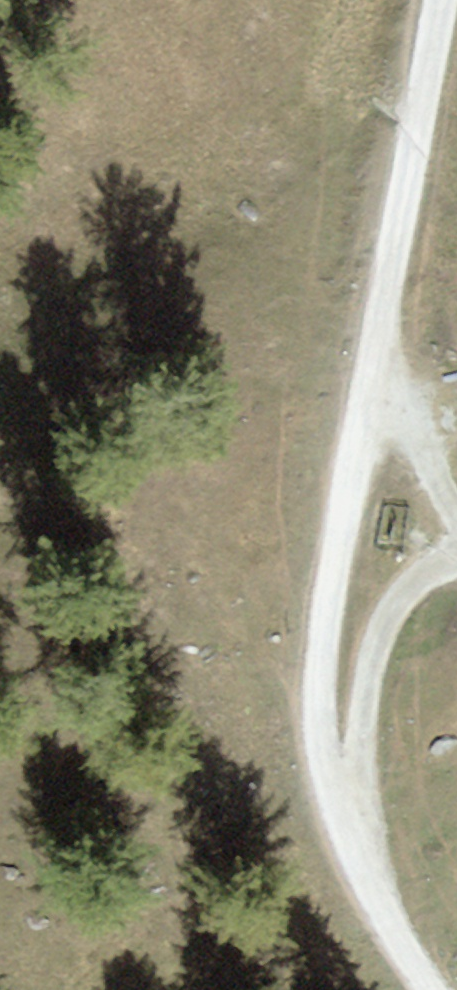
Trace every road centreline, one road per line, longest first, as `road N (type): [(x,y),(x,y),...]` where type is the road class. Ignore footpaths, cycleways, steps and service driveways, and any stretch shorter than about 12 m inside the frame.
road 1 (unclassified): [(430,989),(364,880),(337,810),(325,771),(320,697),(334,565),(444,0)]
road 2 (track): [(337,810),(351,781),(379,640),(414,579),(456,561)]
road 3 (track): [(456,519),(392,393),(369,381)]

